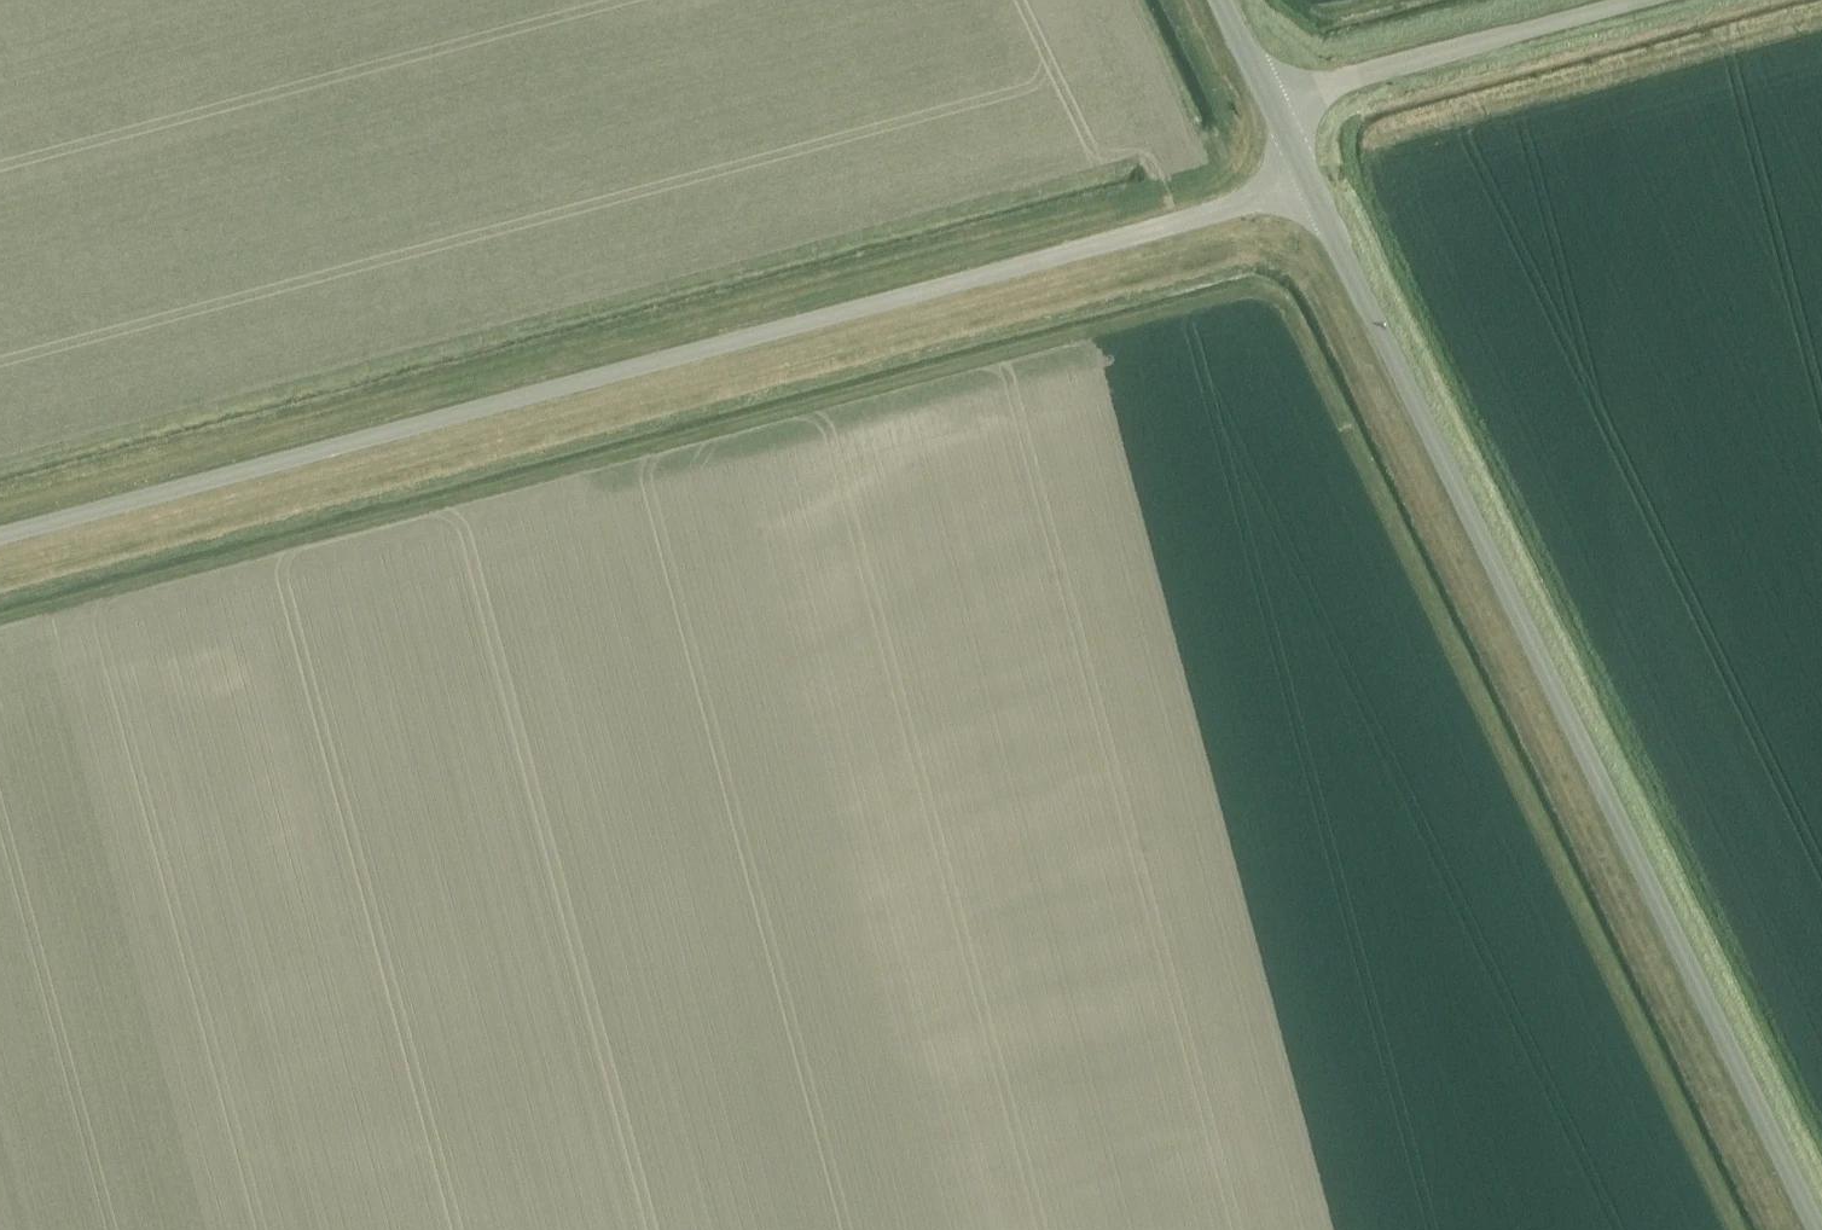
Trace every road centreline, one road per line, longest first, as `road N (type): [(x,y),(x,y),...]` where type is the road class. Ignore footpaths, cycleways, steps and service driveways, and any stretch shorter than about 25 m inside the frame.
road 1 (unclassified): [(0,541),(1310,180)]
road 2 (unclassified): [(1820,1229),(1310,180)]
road 3 (unclassified): [(1276,101),(1663,0)]

